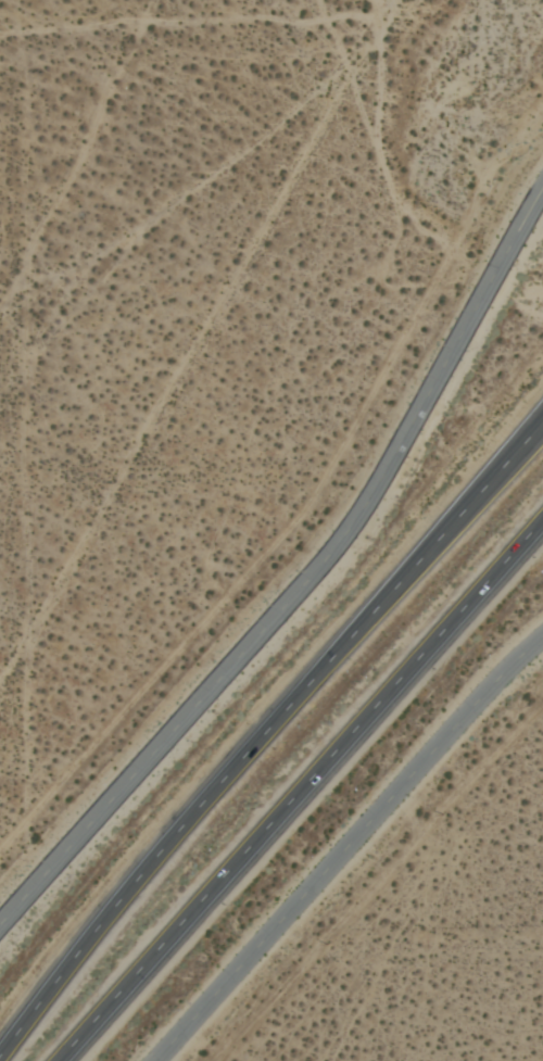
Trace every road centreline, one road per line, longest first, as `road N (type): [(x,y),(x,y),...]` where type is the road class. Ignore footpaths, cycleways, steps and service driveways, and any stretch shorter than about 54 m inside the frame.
road 1 (residential): [(541,199),(338,545),(0,927)]
road 2 (trunk): [(542,421),(143,871),(0,1055)]
road 3 (trunk): [(69,1060),(542,526)]
road 4 (residential): [(157,1060),(491,685),(542,637)]
road 5 (track): [(0,33),(485,16)]

